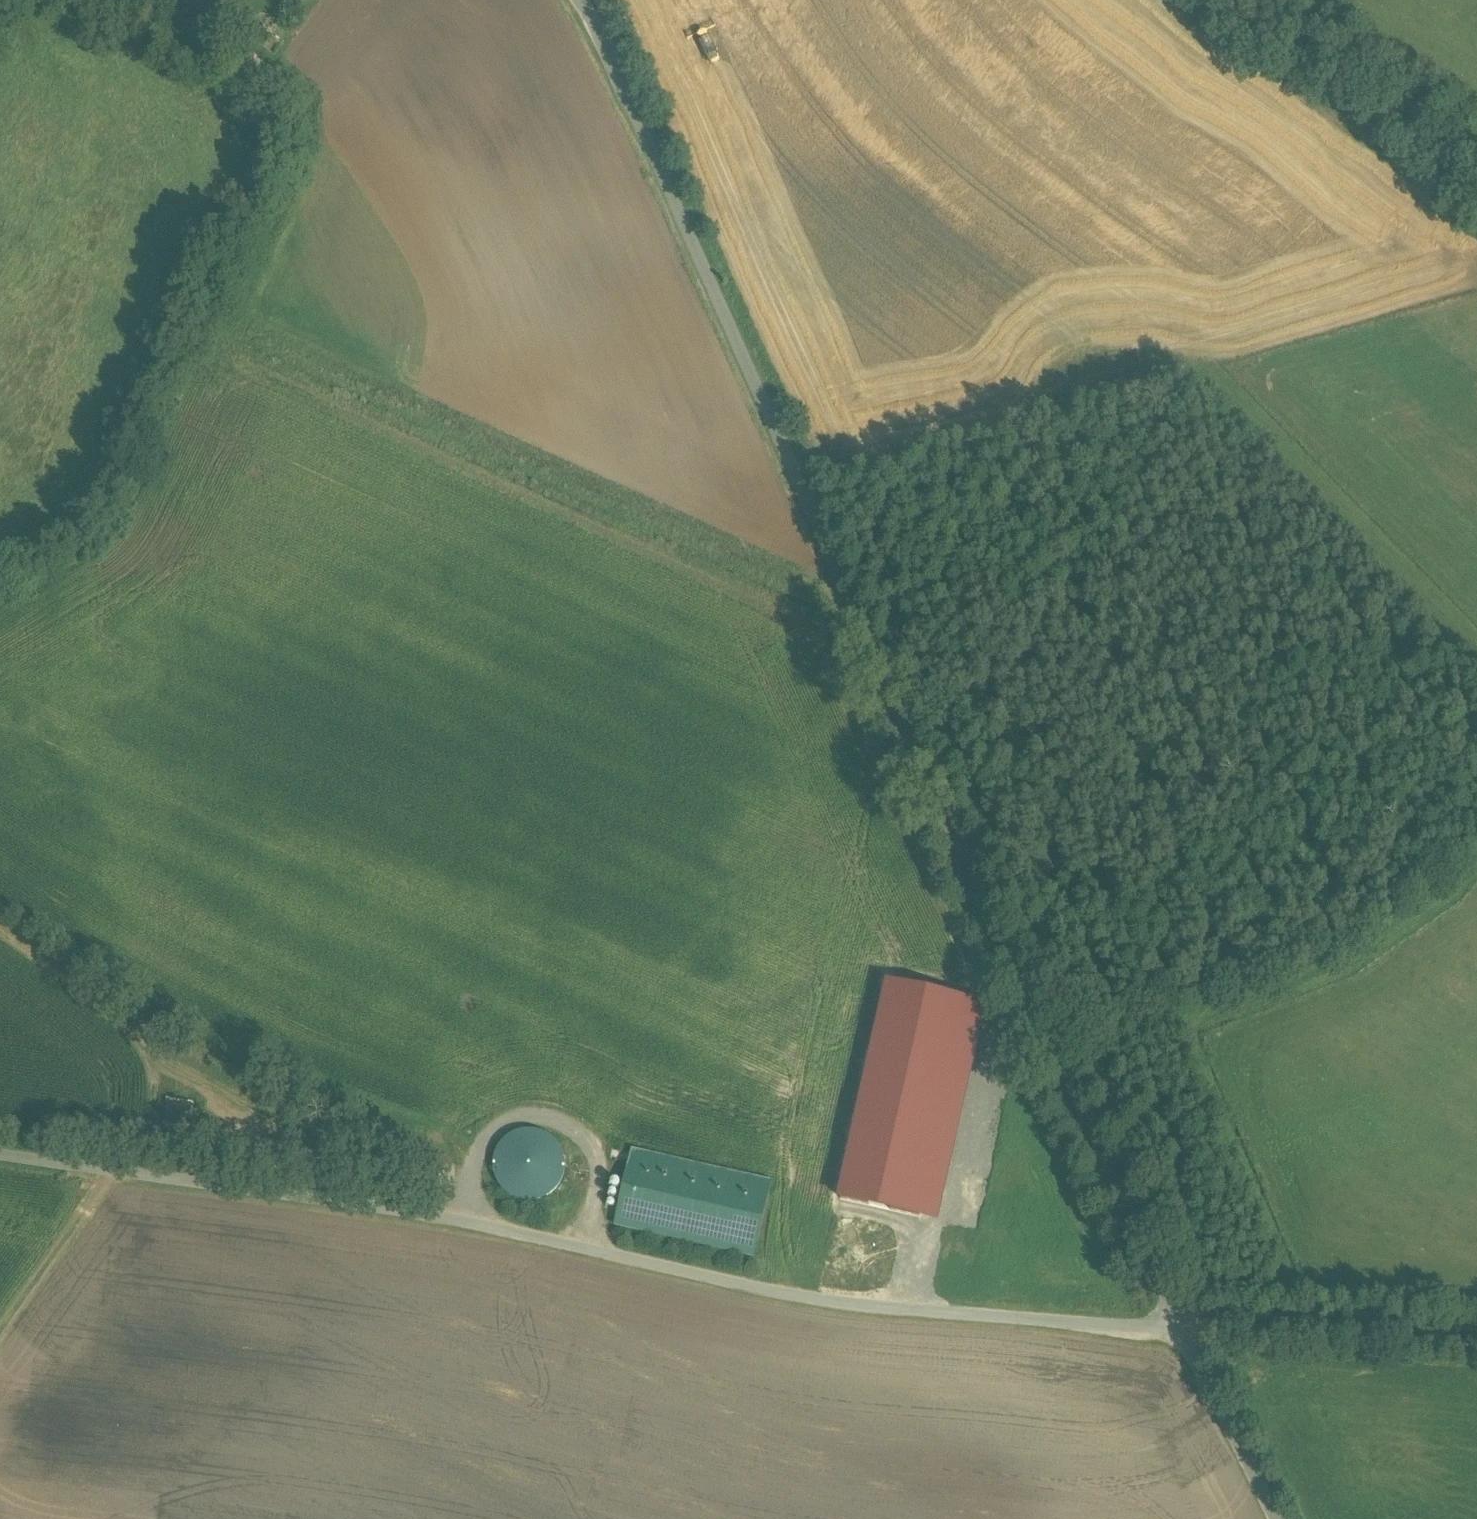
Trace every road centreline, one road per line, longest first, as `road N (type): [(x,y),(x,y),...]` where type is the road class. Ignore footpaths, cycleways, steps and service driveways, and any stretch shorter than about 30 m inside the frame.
road 1 (unclassified): [(569,0),(611,64),(1191,1334)]
road 2 (unclassified): [(1191,1334),(0,1149)]
road 3 (track): [(1191,1334),(1476,1347)]
road 4 (unclassified): [(1283,1518),(1191,1334)]

